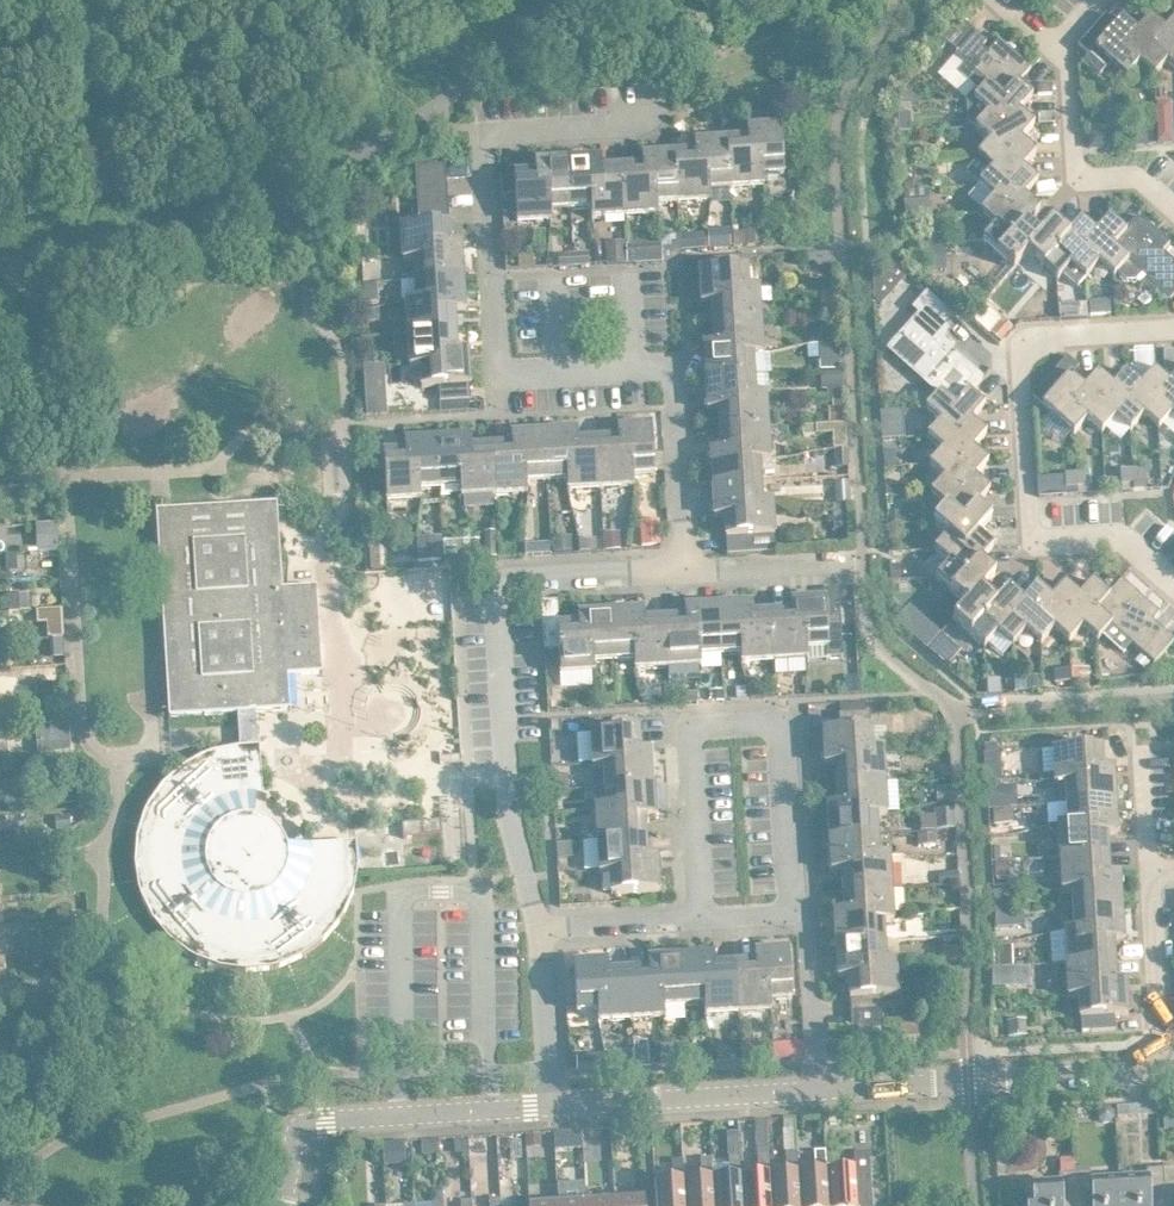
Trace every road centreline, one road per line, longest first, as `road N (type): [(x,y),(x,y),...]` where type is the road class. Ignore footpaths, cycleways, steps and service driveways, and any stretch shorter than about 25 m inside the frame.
road 1 (residential): [(631,106),(605,119),(506,126),(496,136),(510,366),(682,359),(695,561)]
road 2 (residential): [(548,927),(521,837),(505,589),(516,571),(695,561)]
road 3 (tertiary): [(564,1103),(976,1075)]
road 4 (tertiary): [(282,1205),(303,1121),(409,1107),(564,1103)]
road 5 (residential): [(727,917),(800,914),(787,729),(719,731)]
road 6 (residential): [(1022,363),(1019,443),(1029,525),(1071,536),(1159,534)]
road 7 (residential): [(1070,47),(1075,161),(1098,174),(1152,173),(1173,198)]
road 8 (residential): [(1162,1068),(1157,863)]
road 9 (residential): [(719,731),(727,917)]
road 10 (tertiary): [(1162,1068),(976,1075)]
road 11 (residential): [(548,927),(727,917)]
road 12 (residential): [(564,1103),(548,927)]
road 13 (residential): [(1157,863),(1150,697)]
road 14 (residential): [(695,561),(860,558)]
road 15 (residential): [(1173,337),(1052,335),(1022,363)]

